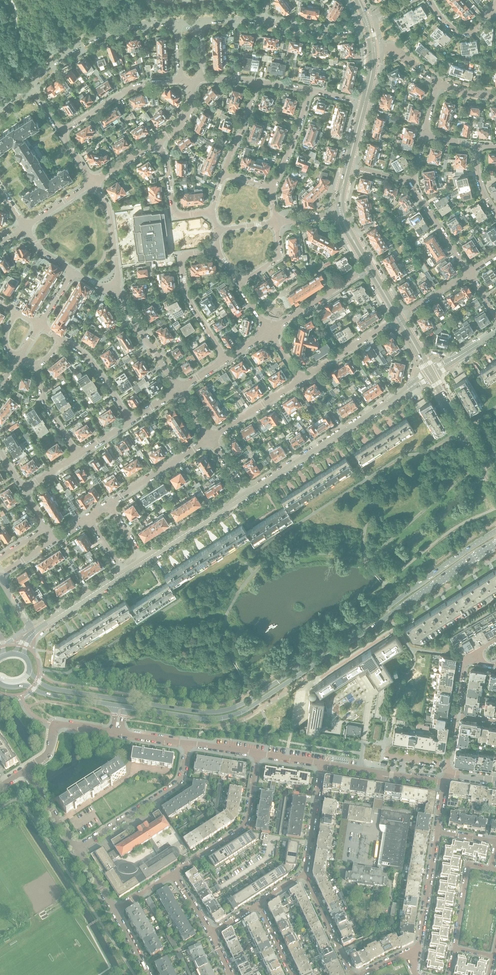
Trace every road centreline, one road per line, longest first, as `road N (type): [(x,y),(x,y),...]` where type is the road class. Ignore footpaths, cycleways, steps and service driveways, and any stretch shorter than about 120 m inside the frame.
road 1 (secondary): [(495,532),(224,710),(52,688),(22,655)]
road 2 (secondary): [(121,706),(206,719),(237,714),(495,547)]
road 3 (residential): [(248,494),(414,385)]
road 4 (residential): [(29,83),(104,33),(179,21)]
road 5 (residential): [(76,849),(175,786),(188,742)]
road 6 (residential): [(173,873),(246,823),(258,753)]
road 7 (residential): [(227,359),(191,301),(182,261),(218,249)]
road 8 (residential): [(62,133),(123,93),(181,81)]
road 9 (tertiary): [(495,486),(432,377)]
road 10 (residential): [(144,560),(248,494)]
road 11 (secondary): [(0,683),(121,706)]
road 12 (residential): [(323,764),(445,780)]
road 13 (residential): [(110,504),(212,438)]
road 14 (residential): [(25,770),(47,755),(55,724),(117,732)]

